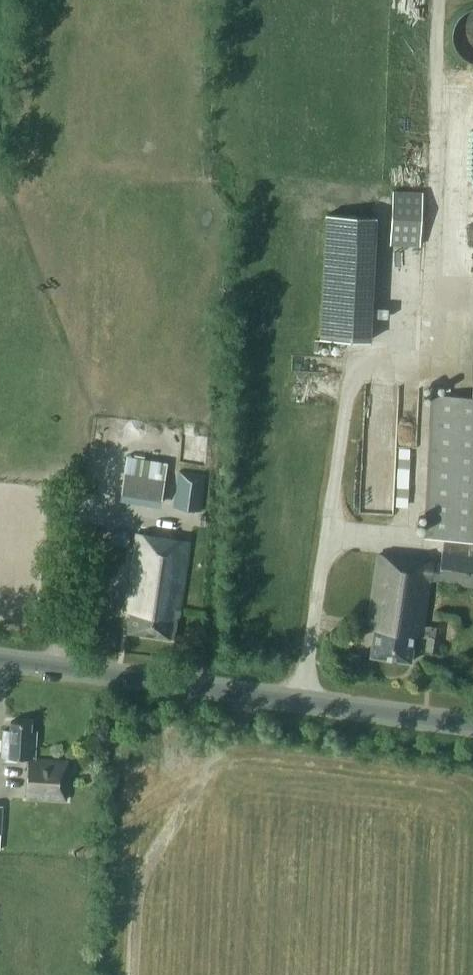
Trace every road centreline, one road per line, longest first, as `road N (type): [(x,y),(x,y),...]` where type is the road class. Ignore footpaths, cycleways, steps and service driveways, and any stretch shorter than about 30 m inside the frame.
road 1 (tertiary): [(472,727),(0,657)]

